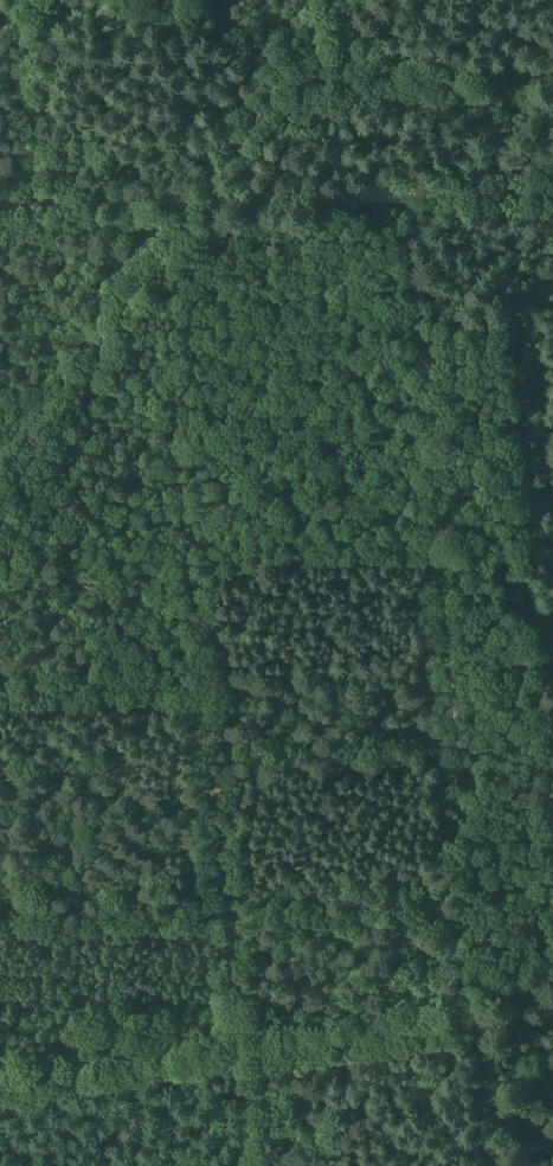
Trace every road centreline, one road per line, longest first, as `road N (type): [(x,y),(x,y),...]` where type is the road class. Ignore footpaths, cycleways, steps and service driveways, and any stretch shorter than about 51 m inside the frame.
road 1 (track): [(241,1053),(163,262)]
road 2 (track): [(204,196),(552,182)]
road 3 (track): [(241,1053),(552,989)]
road 4 (track): [(163,262),(0,509)]
road 5 (track): [(0,1103),(241,1053)]
road 6 (track): [(328,0),(204,196)]
road 7 (track): [(0,204),(204,196)]
road 8 (track): [(485,1002),(498,1165)]

